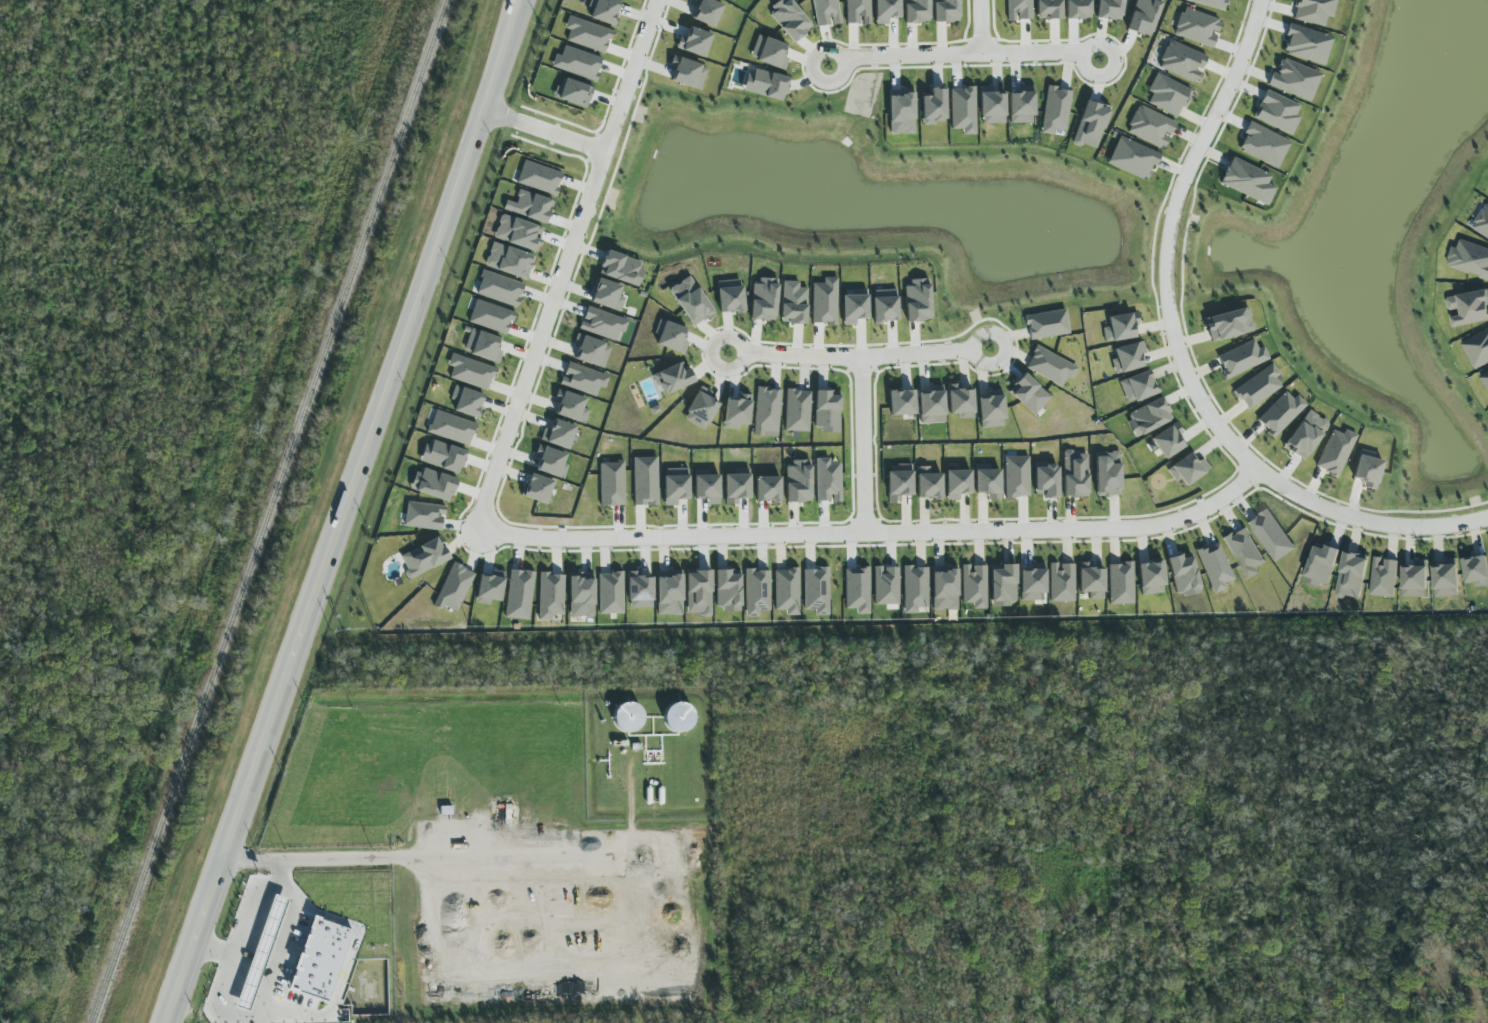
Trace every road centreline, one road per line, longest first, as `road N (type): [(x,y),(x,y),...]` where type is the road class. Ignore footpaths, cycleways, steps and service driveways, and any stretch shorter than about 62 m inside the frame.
road 1 (primary): [(172,1022),(525,0)]
road 2 (residential): [(488,522),(531,539),(1139,530),(1195,517),(1259,470)]
road 3 (residential): [(650,0),(619,117),(486,490),(488,522)]
road 4 (residential): [(1259,470),(1189,374),(1168,261),(1187,177),(1238,73),(1262,0)]
road 5 (residential): [(1095,50),(815,54)]
road 6 (residential): [(296,674),(571,665)]
road 7 (residential): [(733,347),(863,358),(994,342)]
road 8 (residential): [(1487,518),(1416,525),(1348,516),(1259,470)]
road 9 (residential): [(868,534),(863,358)]
road 10 (residential): [(487,111),(606,153)]

